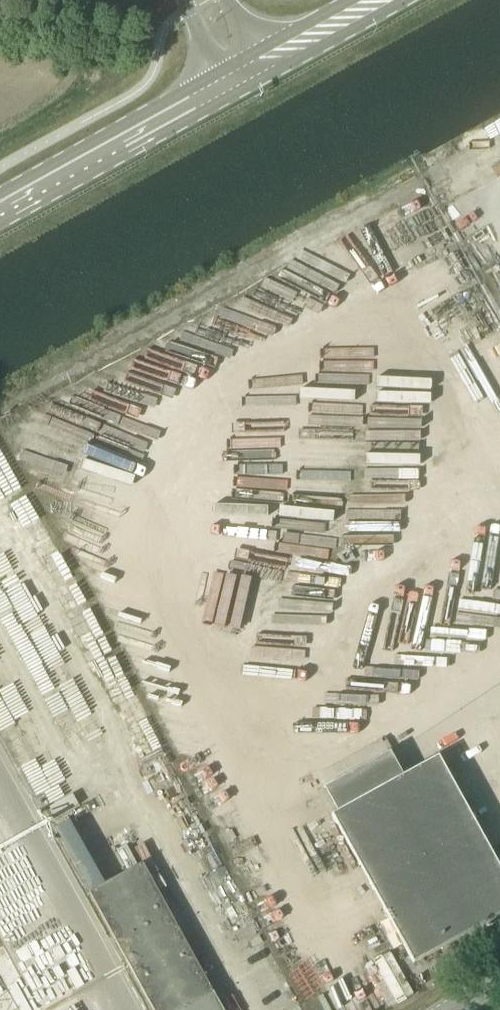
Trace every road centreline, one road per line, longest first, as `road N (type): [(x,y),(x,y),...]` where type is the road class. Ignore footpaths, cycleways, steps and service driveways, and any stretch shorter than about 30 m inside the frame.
road 1 (secondary): [(0,212),(230,85)]
road 2 (secondary): [(259,68),(385,0)]

